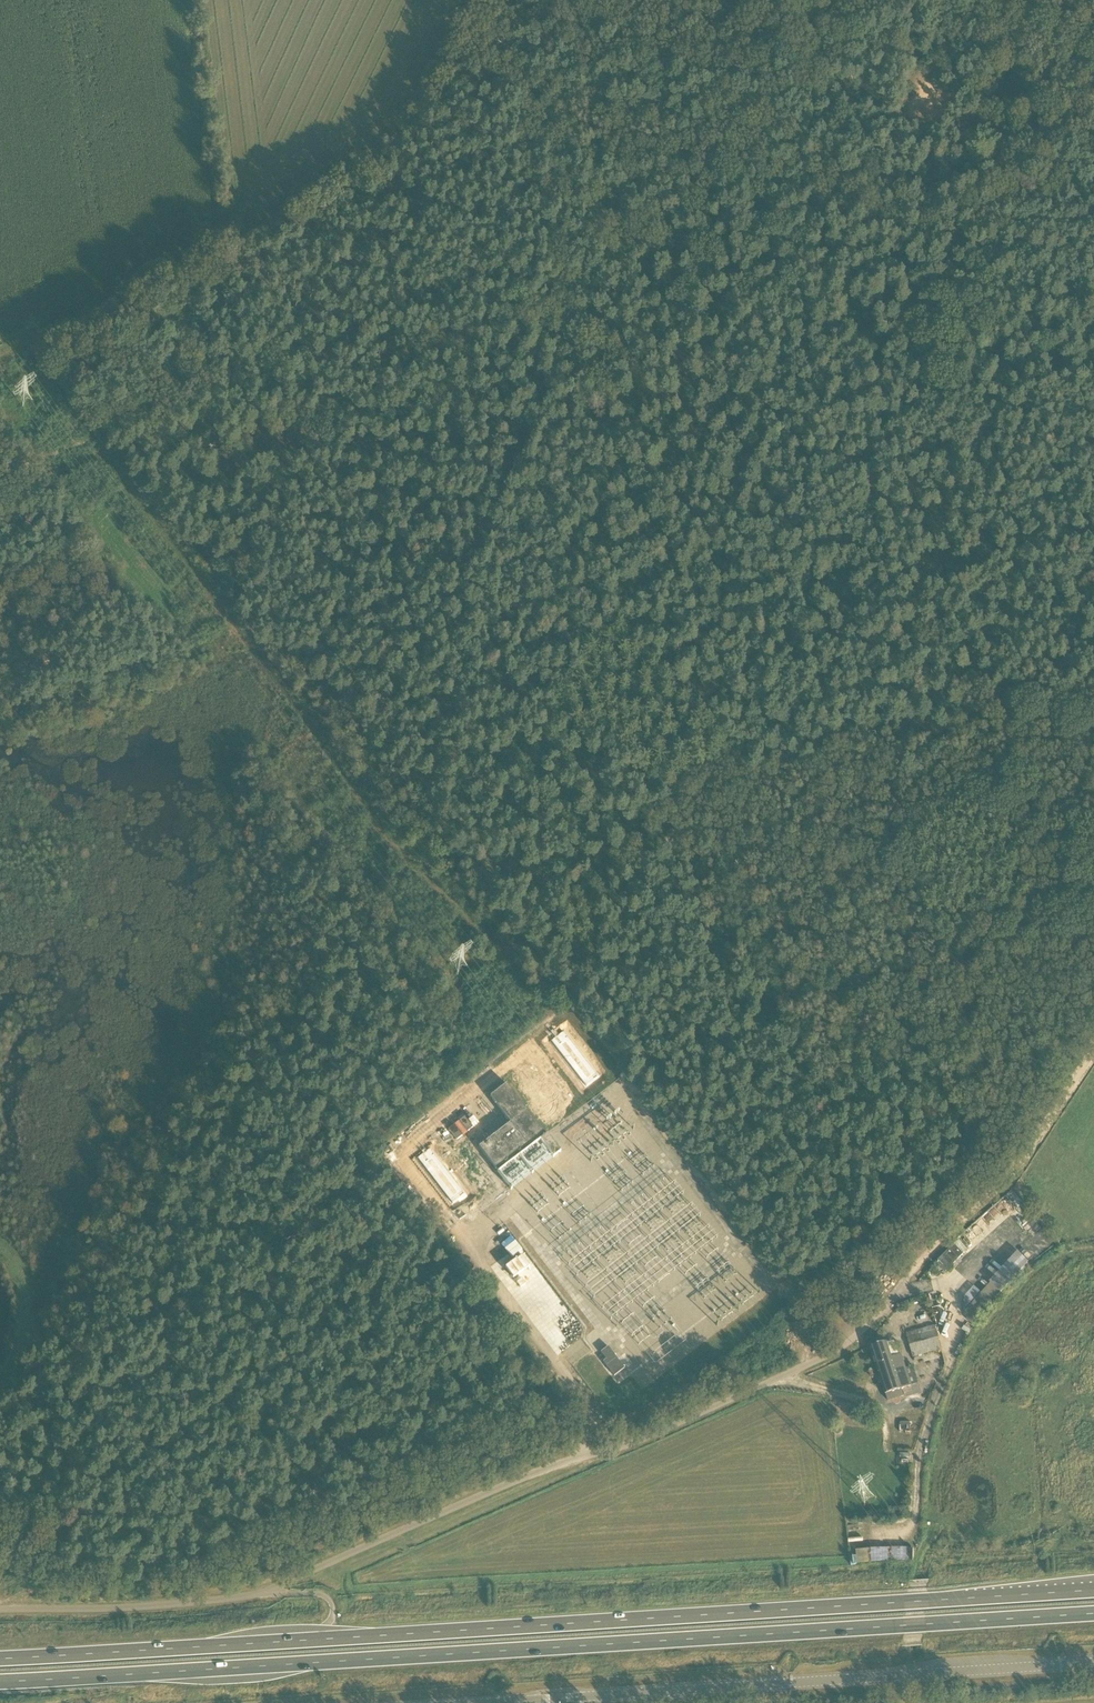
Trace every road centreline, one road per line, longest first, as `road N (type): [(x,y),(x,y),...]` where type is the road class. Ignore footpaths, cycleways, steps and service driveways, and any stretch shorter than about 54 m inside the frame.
road 1 (trunk): [(1093,1590),(0,1659)]
road 2 (trunk): [(0,1682),(1093,1614)]
road 3 (unclassified): [(0,1605),(259,1590),(533,1474),(642,1439),(856,1334),(894,1293)]
road 4 (track): [(402,870),(322,1133),(0,1554)]
road 5 (tertiary): [(505,1702),(1093,1664)]
road 6 (track): [(0,360),(70,335),(398,145),(449,96),(467,45)]
road 7 (track): [(322,1131),(371,1151),(482,1301),(266,1414)]
road 8 (track): [(542,308),(545,382),(450,708)]
road 9 (track): [(200,376),(388,367),(542,308)]
road 10 (track): [(1093,1051),(1012,1175),(894,1293)]
road 11 (track): [(194,1299),(260,1387),(332,1556)]
road 12 (track): [(542,308),(515,164),(467,45)]
road 13 (track): [(1028,199),(932,243),(778,177)]
road 14 (track): [(778,177),(542,308)]
road 15 (track): [(468,646),(551,716),(670,798)]
road 16 (track): [(0,526),(31,495),(200,376)]
road 17 (track): [(670,798),(839,627)]
road 18 (track): [(506,959),(670,798)]
road 19 (track): [(450,708),(405,858)]
road 20 (track): [(402,870),(506,959)]

